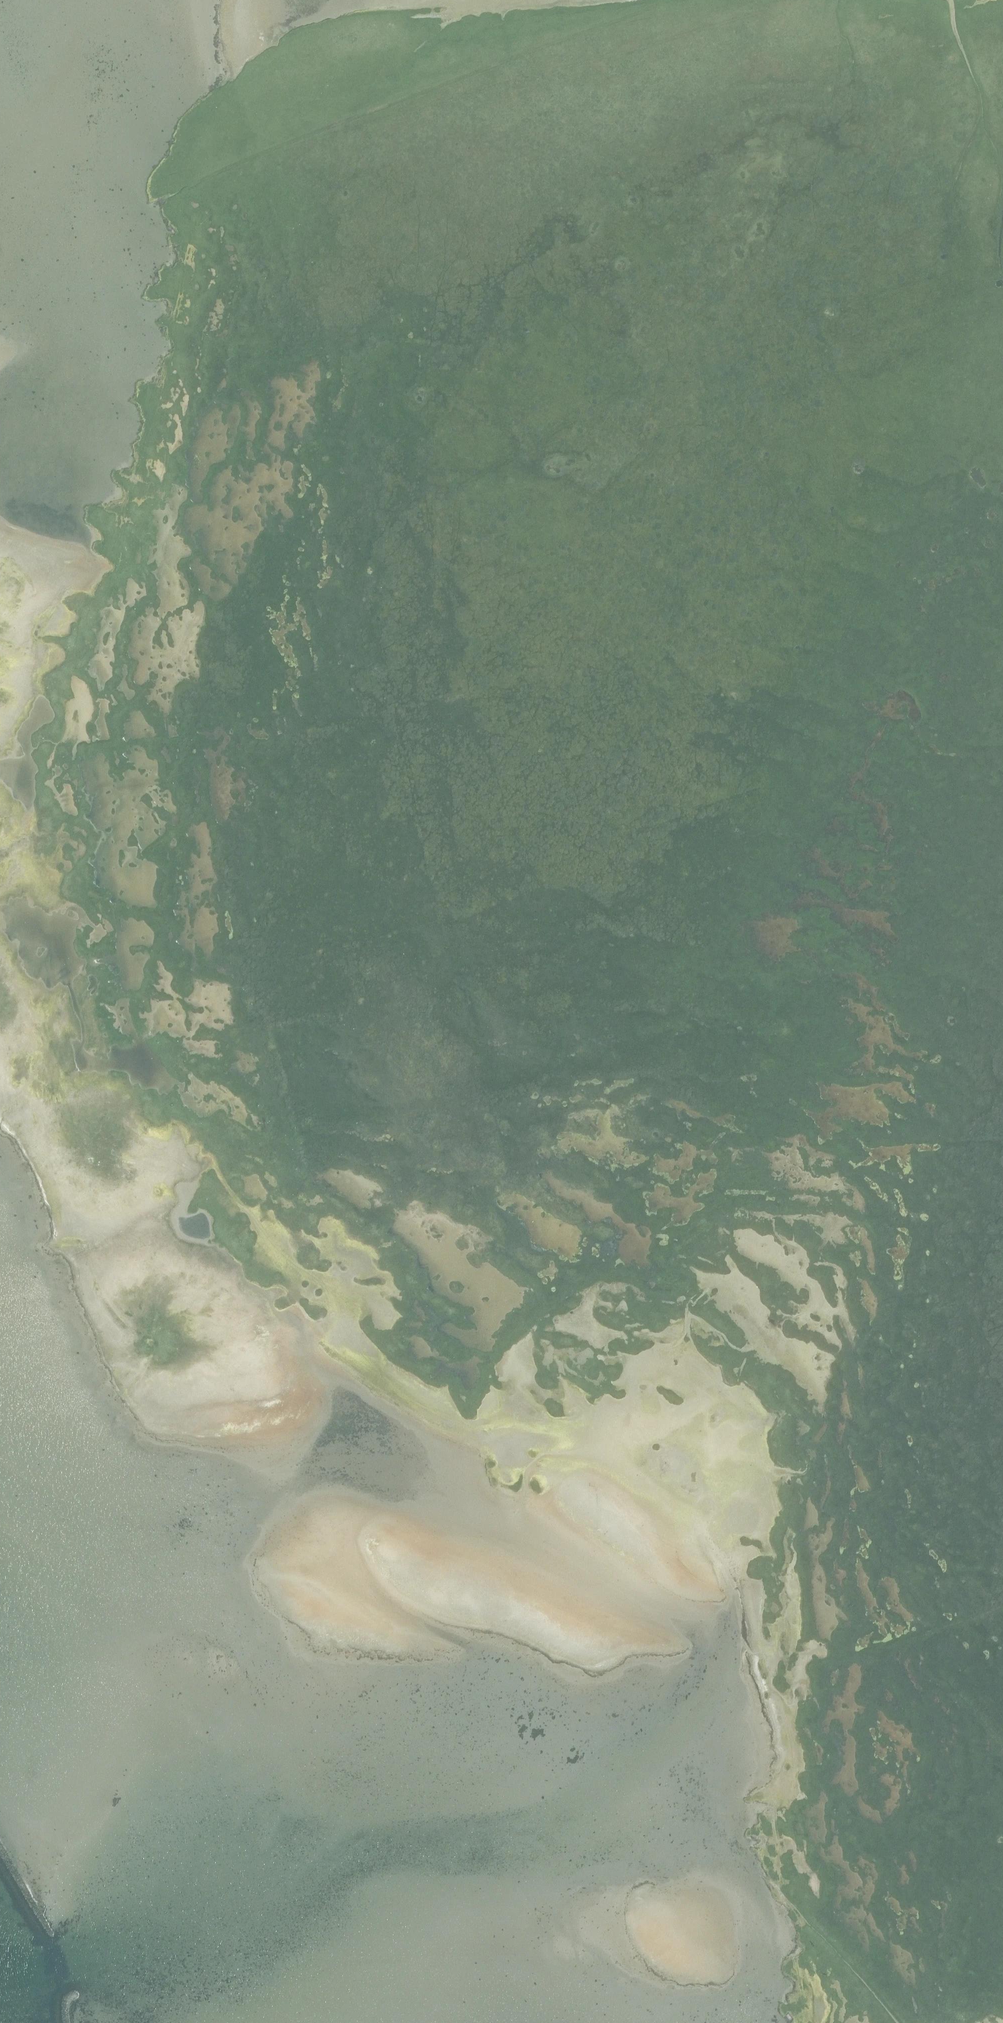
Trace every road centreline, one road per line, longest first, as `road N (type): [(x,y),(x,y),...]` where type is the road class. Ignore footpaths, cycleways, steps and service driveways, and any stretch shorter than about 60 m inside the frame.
road 1 (track): [(784,1893),(898,2022)]

